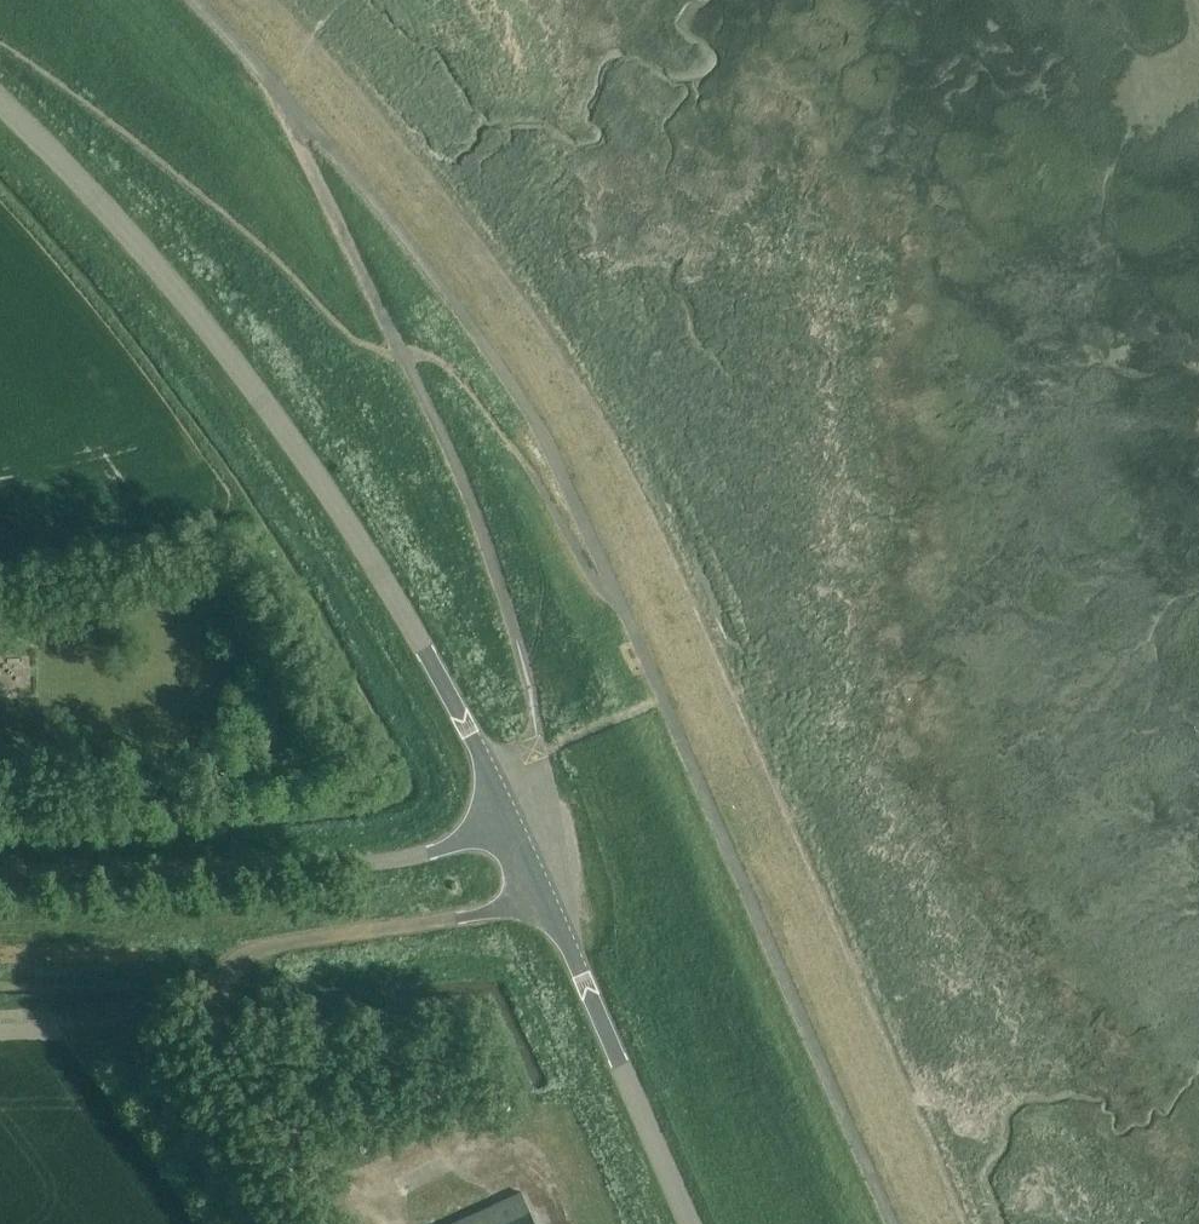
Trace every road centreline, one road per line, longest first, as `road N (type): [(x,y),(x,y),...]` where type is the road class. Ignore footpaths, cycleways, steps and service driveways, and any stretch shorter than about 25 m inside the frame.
road 1 (unclassified): [(509,819),(423,649),(264,405),(60,160),(0,103)]
road 2 (unclassified): [(0,874),(380,864),(440,851),(509,819)]
road 3 (unclassified): [(689,1223),(509,819)]

